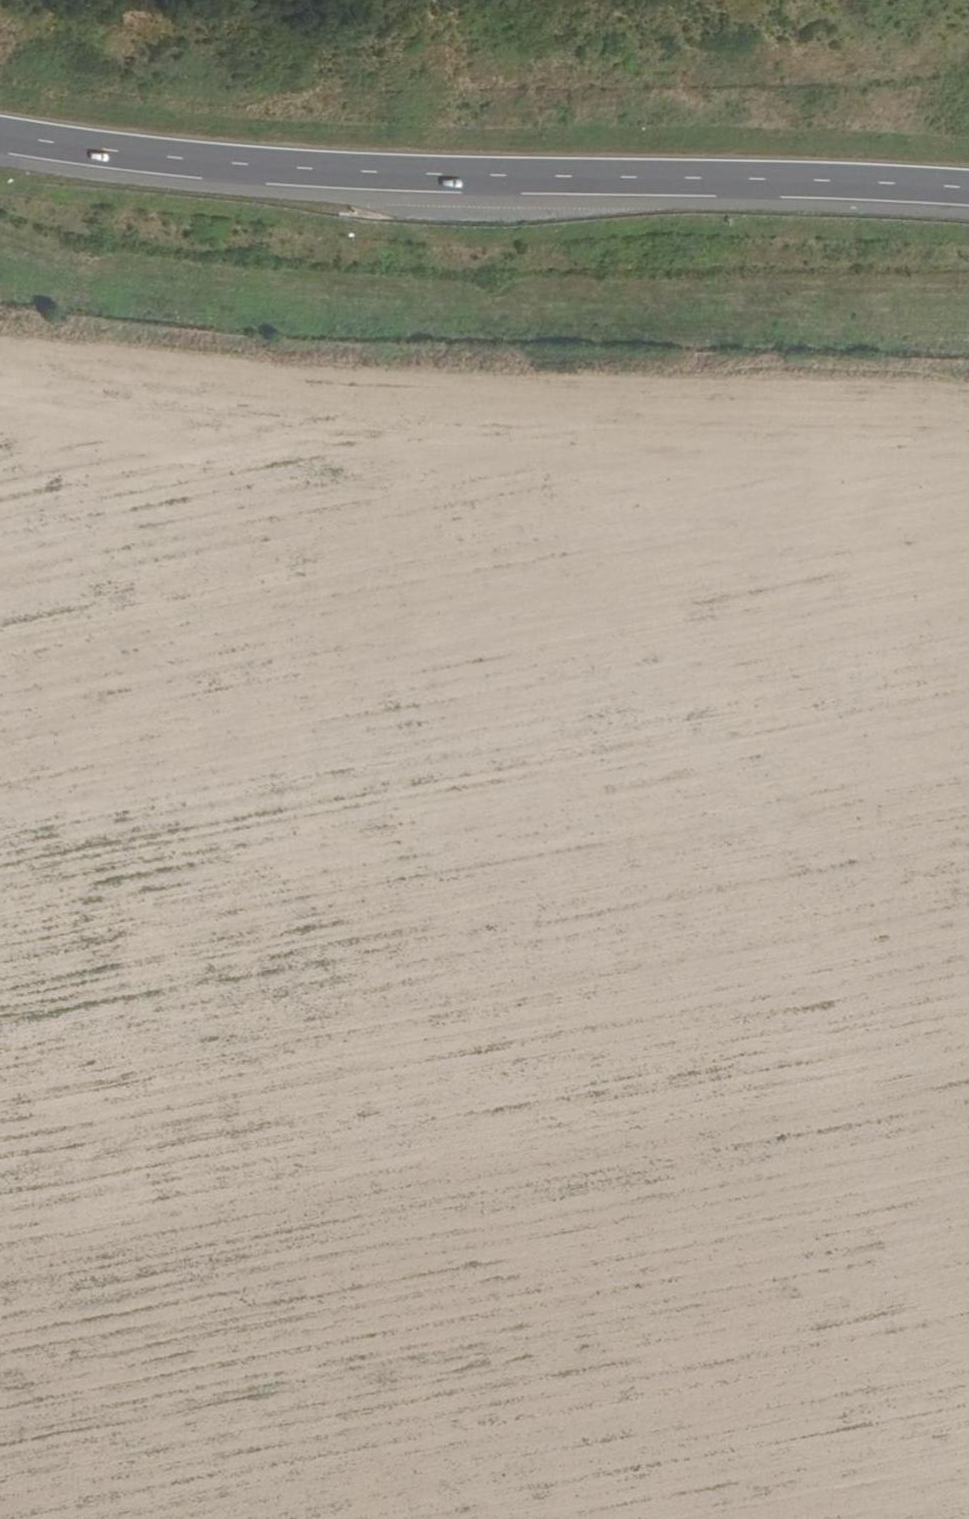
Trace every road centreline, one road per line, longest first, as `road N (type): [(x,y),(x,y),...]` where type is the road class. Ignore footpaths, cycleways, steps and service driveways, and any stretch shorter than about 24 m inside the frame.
road 1 (motorway): [(0,136),(312,171),(968,190)]

